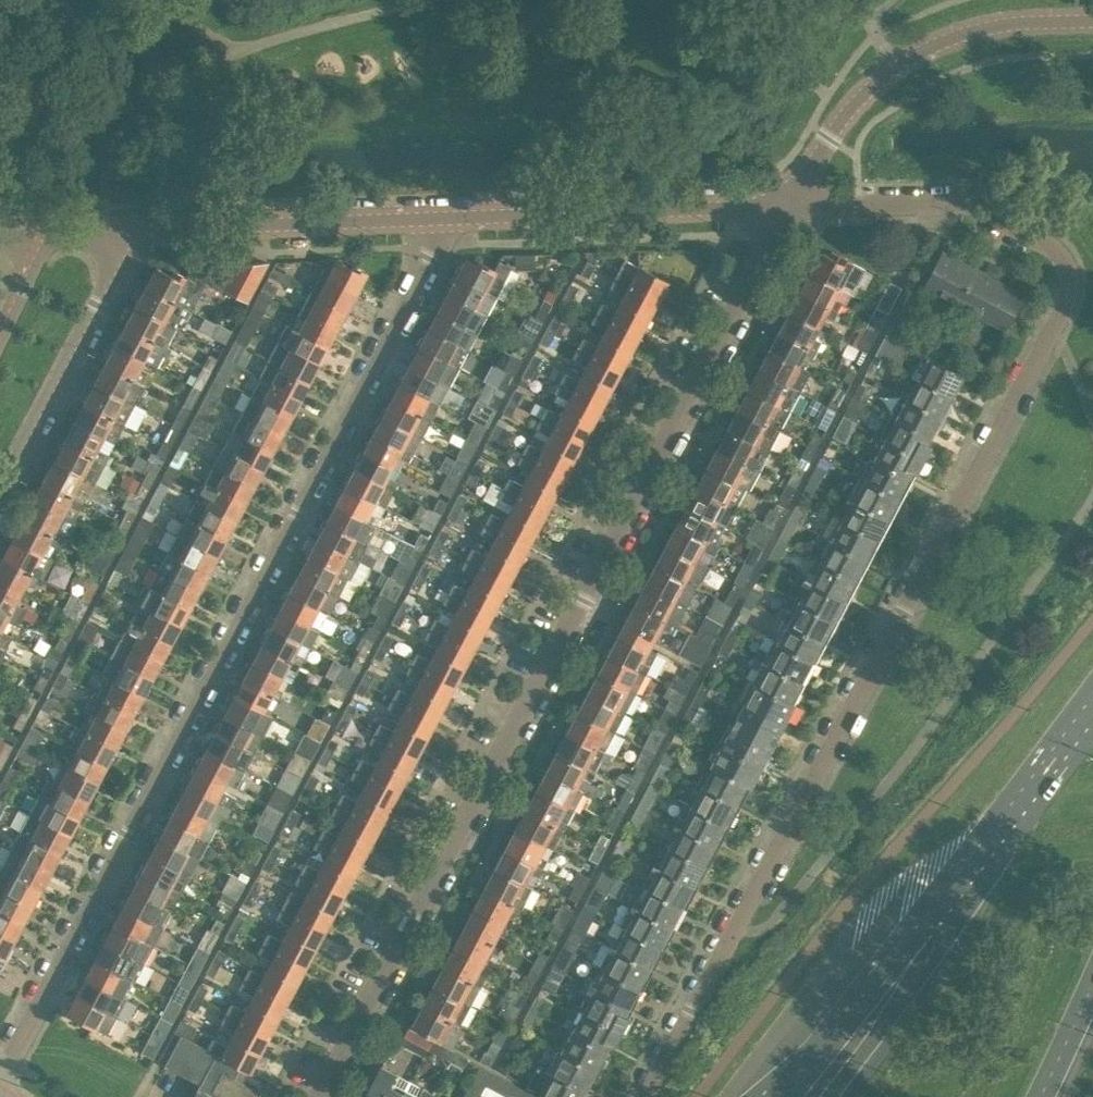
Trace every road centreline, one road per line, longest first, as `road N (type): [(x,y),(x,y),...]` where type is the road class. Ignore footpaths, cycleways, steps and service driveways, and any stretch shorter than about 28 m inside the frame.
road 1 (residential): [(780,208),(963,204),(992,213),(1061,248),(1077,281),(1073,314),(650,1096)]
road 2 (residential): [(317,1096),(780,208)]
road 3 (residential): [(452,217),(0,1075)]
road 4 (residential): [(780,208),(856,101),(892,69),(981,29),(1092,21)]
road 5 (residential): [(452,217),(780,208)]
road 6 (residential): [(130,231),(452,217)]
road 7 (primary): [(983,846),(907,927),(785,1081)]
road 8 (primary): [(983,846),(957,932),(835,1096)]
road 9 (residential): [(0,489),(130,231)]
road 10 (primary): [(1092,701),(983,846)]
road 11 (primary): [(1038,1096),(1092,983)]

